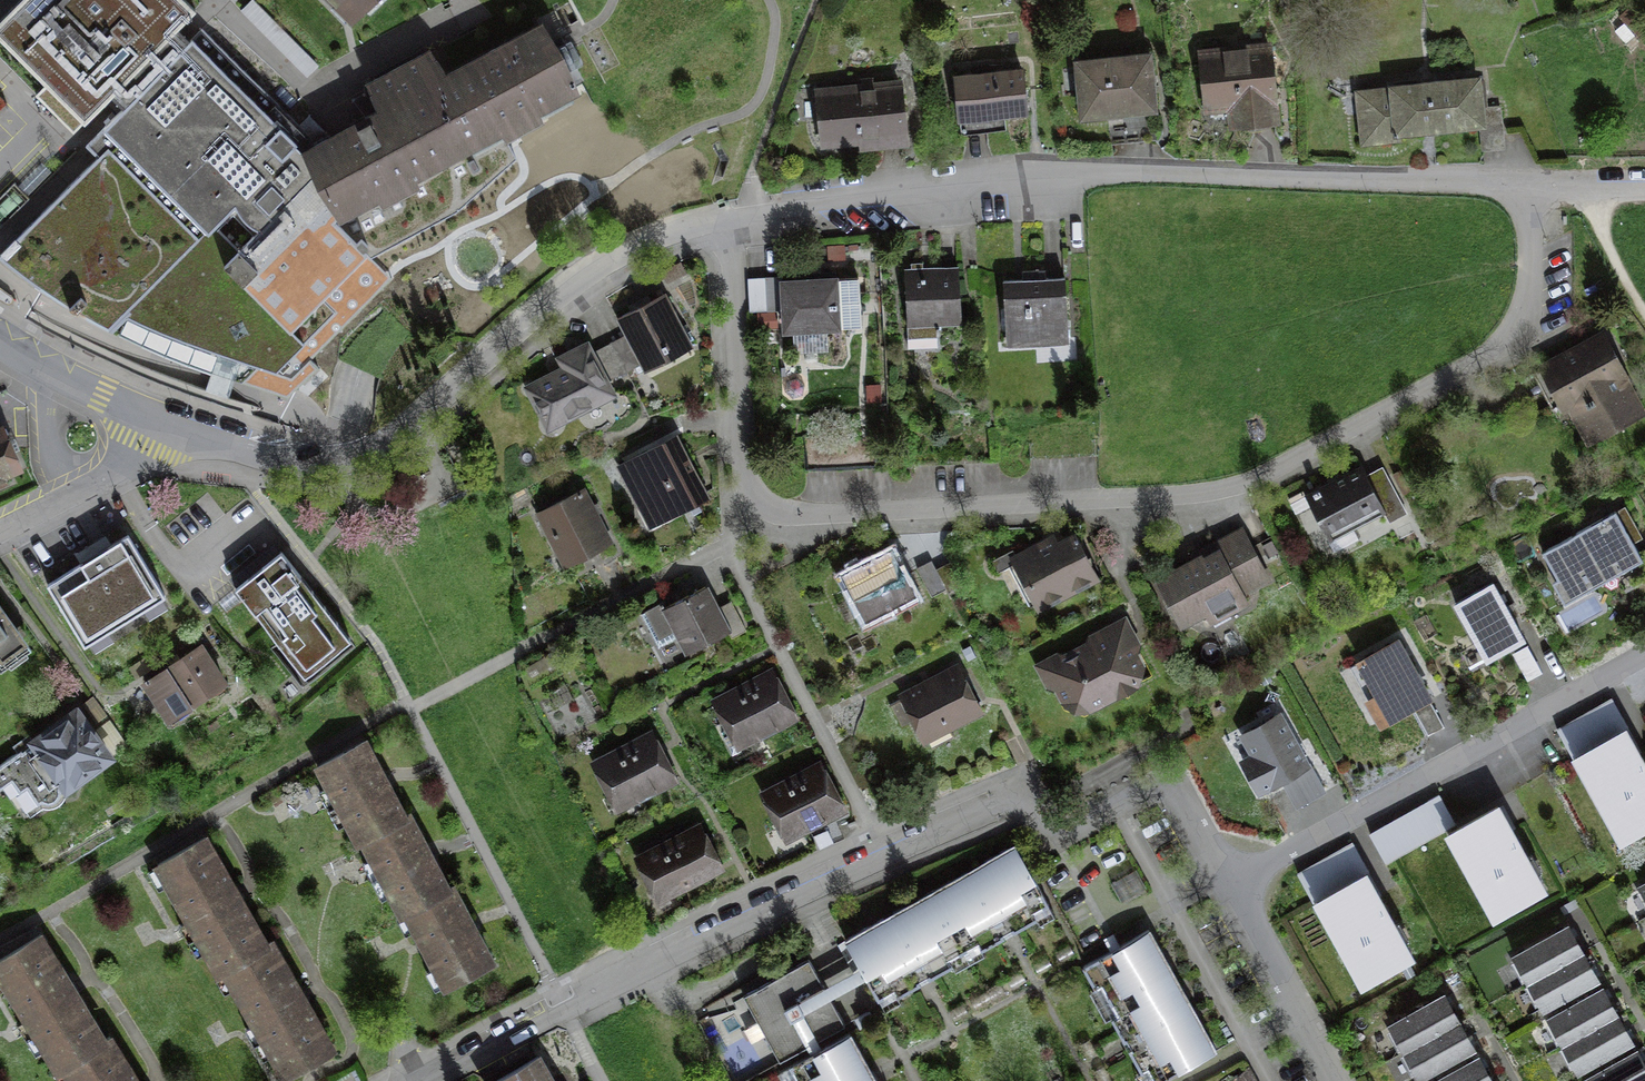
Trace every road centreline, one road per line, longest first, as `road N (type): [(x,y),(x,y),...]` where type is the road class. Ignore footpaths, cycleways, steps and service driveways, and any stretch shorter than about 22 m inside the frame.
road 1 (residential): [(729,218),(740,476),(751,501),(769,512),(823,515),(1217,498),(1291,466),(1519,337),(1534,270),(1524,187)]
road 2 (residential): [(1233,883),(1171,780),(1056,844),(1026,793),(564,1008),(425,1080)]
road 3 (residential): [(729,218),(982,179),(1115,173),(1524,187)]
road 4 (residential): [(163,422),(286,460),(377,454),(608,258),(651,237),(729,218)]
road 5 (residential): [(1644,664),(1233,883)]
road 6 (residential): [(1341,1080),(1233,883)]
road 7 (residential): [(163,422),(119,473),(0,532)]
road 8 (residential): [(0,340),(163,422)]
road 9 (track): [(1590,185),(1608,248),(1644,313)]
road 10 (residential): [(1524,187),(1644,187)]

